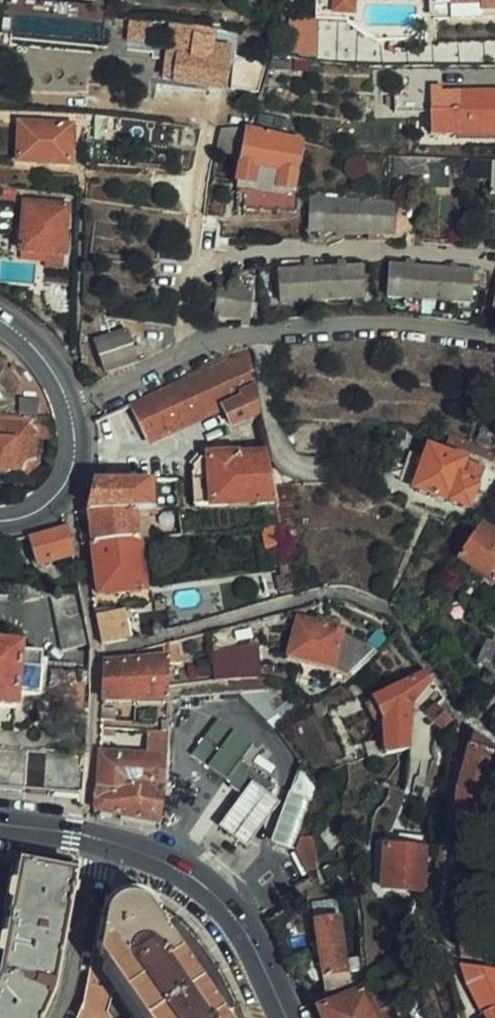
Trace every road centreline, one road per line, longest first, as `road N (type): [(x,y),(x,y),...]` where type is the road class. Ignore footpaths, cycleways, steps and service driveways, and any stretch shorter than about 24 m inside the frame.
road 1 (residential): [(494,337),(389,324),(260,333),(74,400)]
road 2 (secondary): [(102,844),(159,863),(223,898),(285,1017)]
road 3 (residential): [(62,1017),(102,844)]
road 4 (tertiary): [(0,523),(33,519),(68,494),(80,449),(74,400)]

